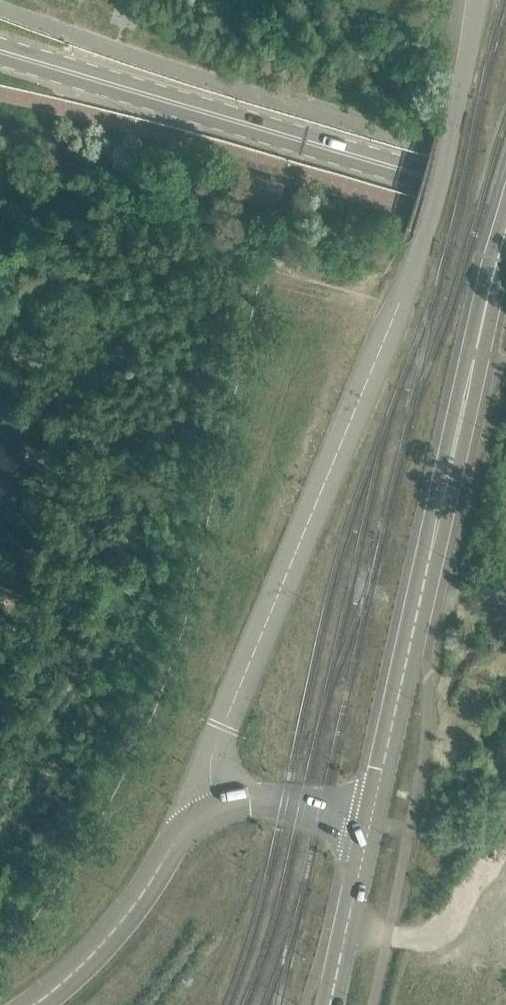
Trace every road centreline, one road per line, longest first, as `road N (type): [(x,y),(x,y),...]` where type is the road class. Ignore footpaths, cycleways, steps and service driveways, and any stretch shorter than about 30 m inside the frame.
road 1 (secondary): [(505,199),(0,52)]

